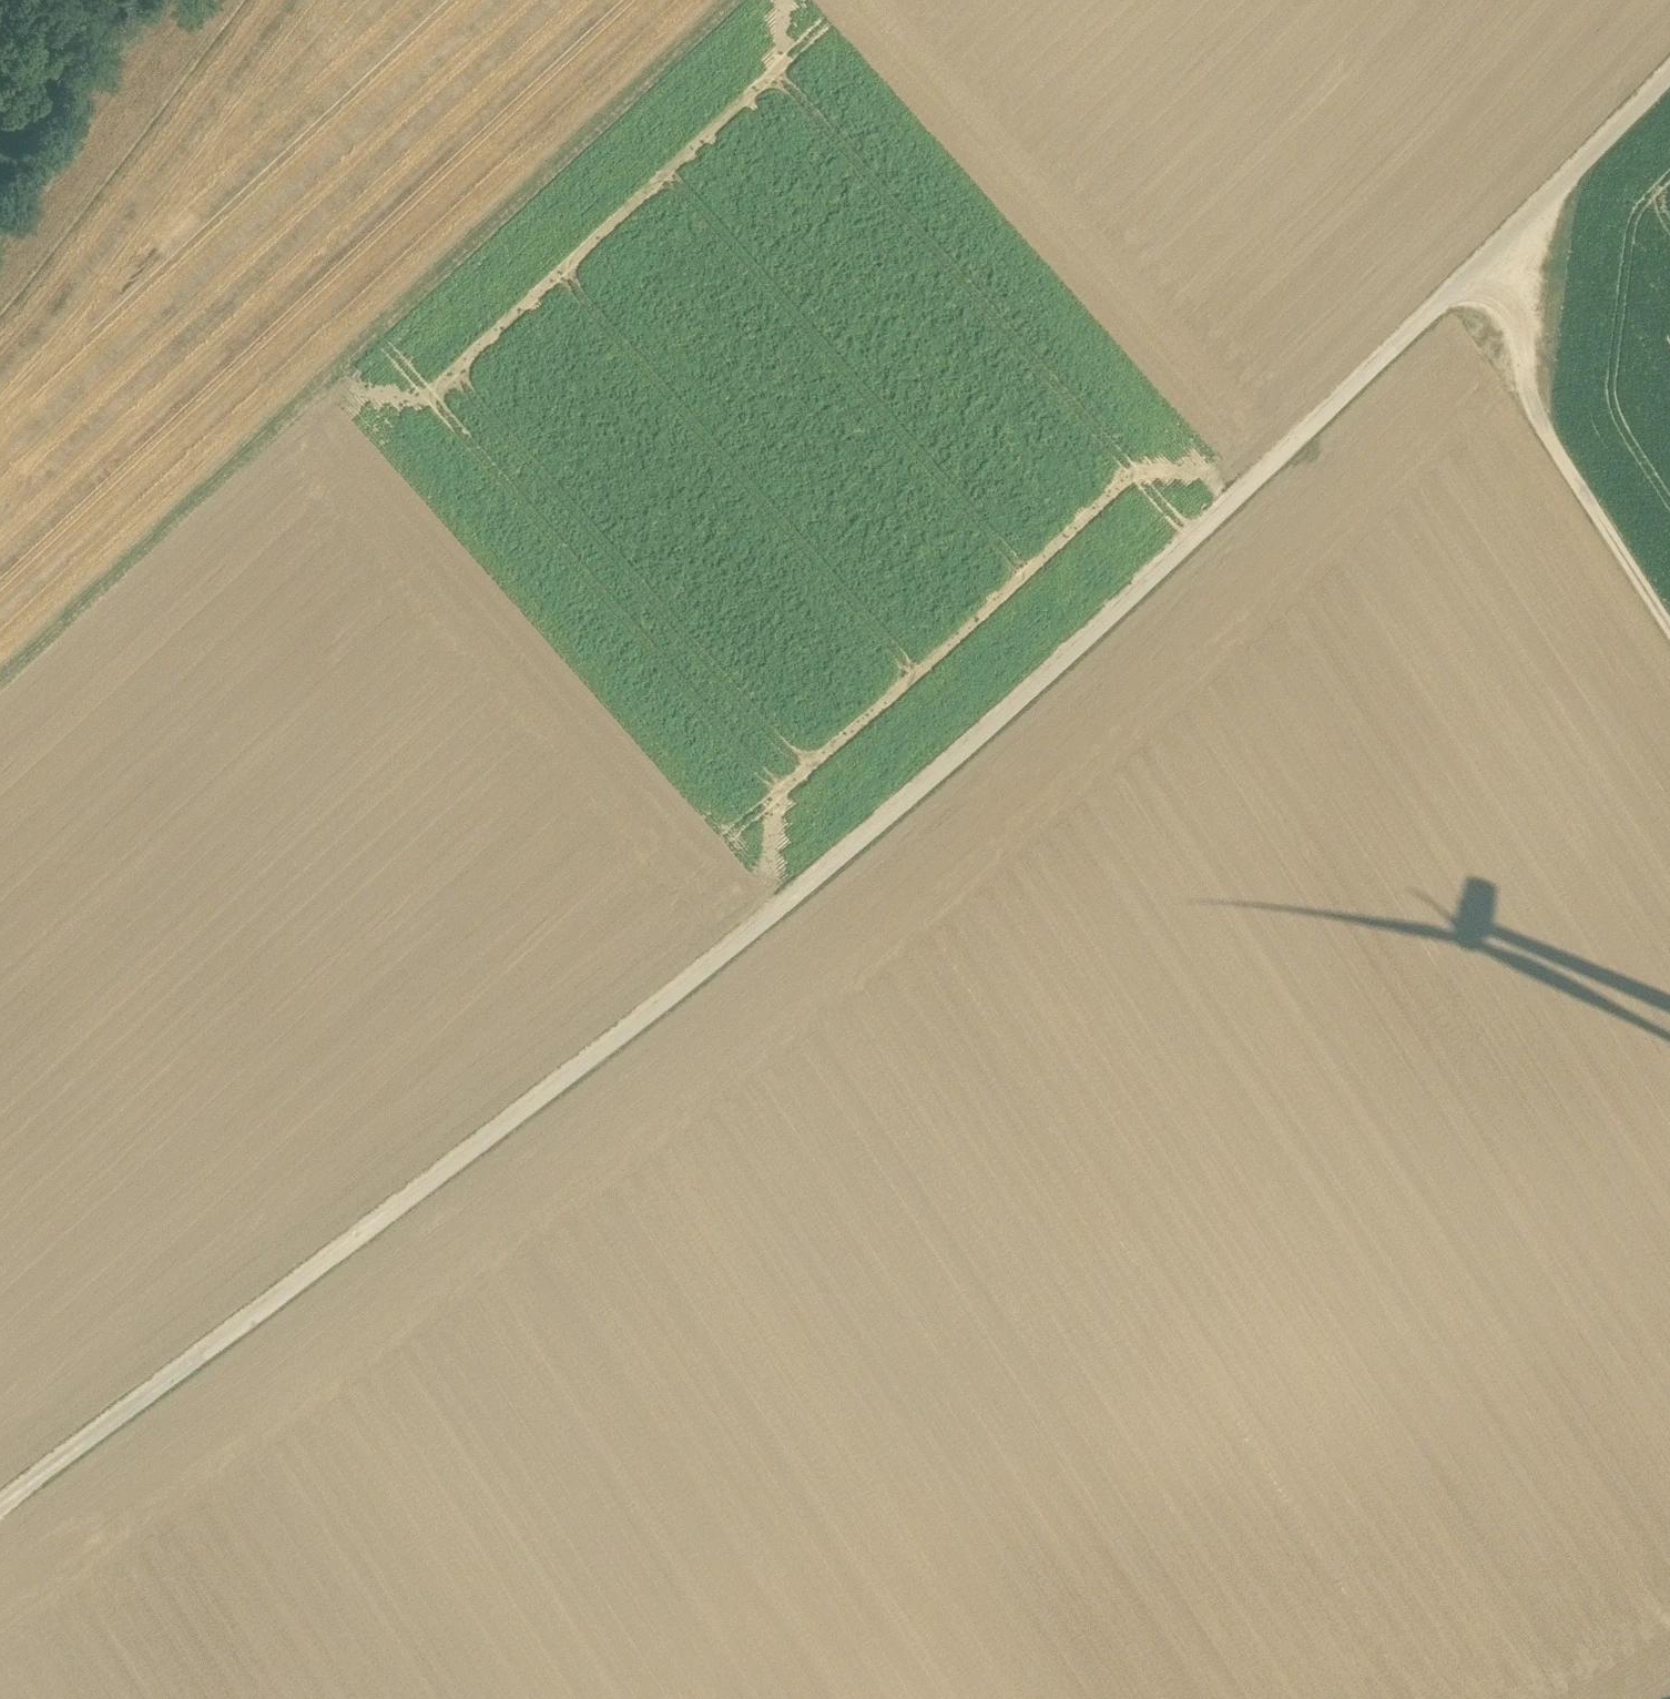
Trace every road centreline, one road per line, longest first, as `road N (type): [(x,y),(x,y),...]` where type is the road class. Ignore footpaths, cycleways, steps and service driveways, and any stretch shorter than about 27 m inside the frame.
road 1 (track): [(0,1505),(685,989),(925,787),(1322,420),(1669,74)]
road 2 (track): [(725,0),(0,676)]

